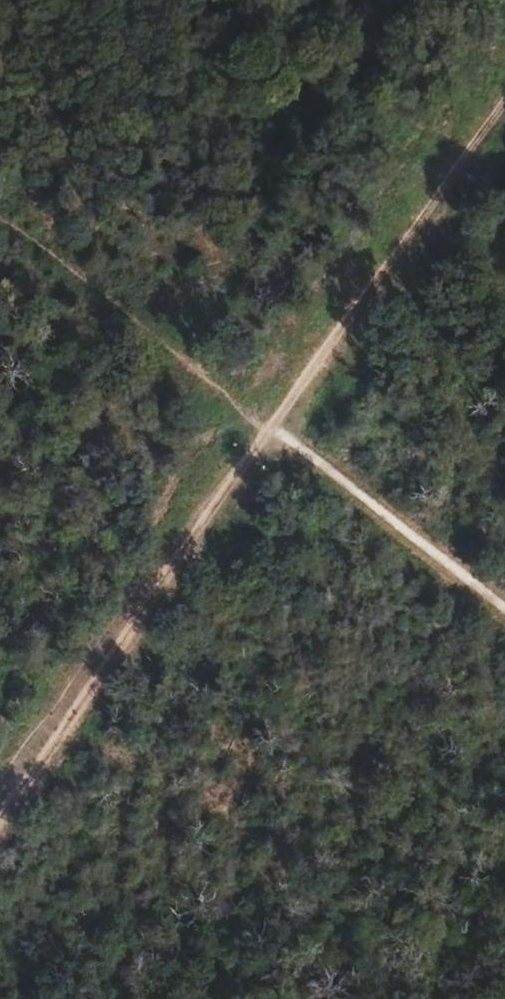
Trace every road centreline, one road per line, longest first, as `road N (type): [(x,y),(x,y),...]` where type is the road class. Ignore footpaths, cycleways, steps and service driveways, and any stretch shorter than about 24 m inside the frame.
road 1 (track): [(269,436),(0,812)]
road 2 (track): [(504,105),(269,436)]
road 3 (track): [(0,230),(269,436)]
road 4 (track): [(269,436),(504,617)]

